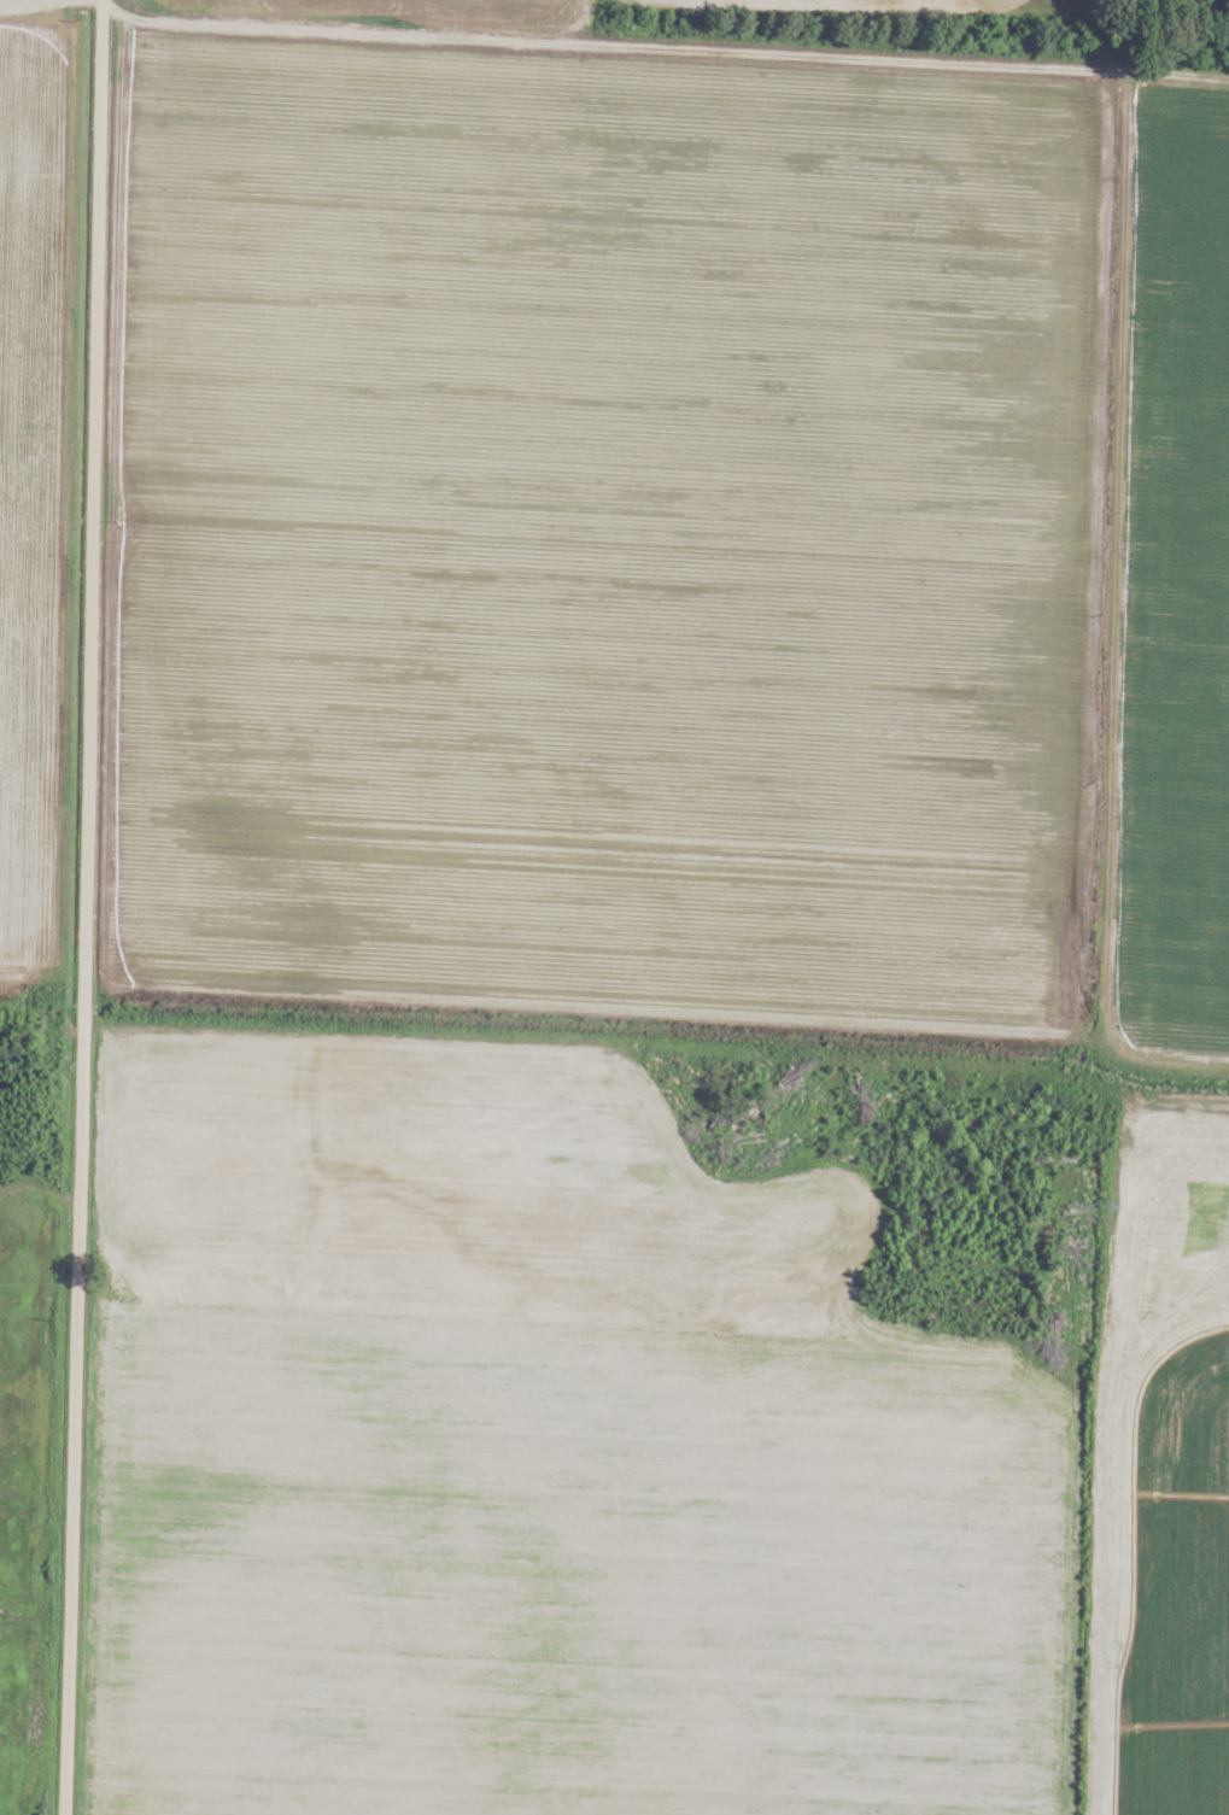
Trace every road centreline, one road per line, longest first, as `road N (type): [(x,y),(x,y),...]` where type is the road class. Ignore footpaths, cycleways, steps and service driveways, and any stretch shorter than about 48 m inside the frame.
road 1 (residential): [(65,1814),(101,0)]
road 2 (residential): [(1228,1104),(1137,1097),(1030,1071),(836,1054),(83,1025)]

